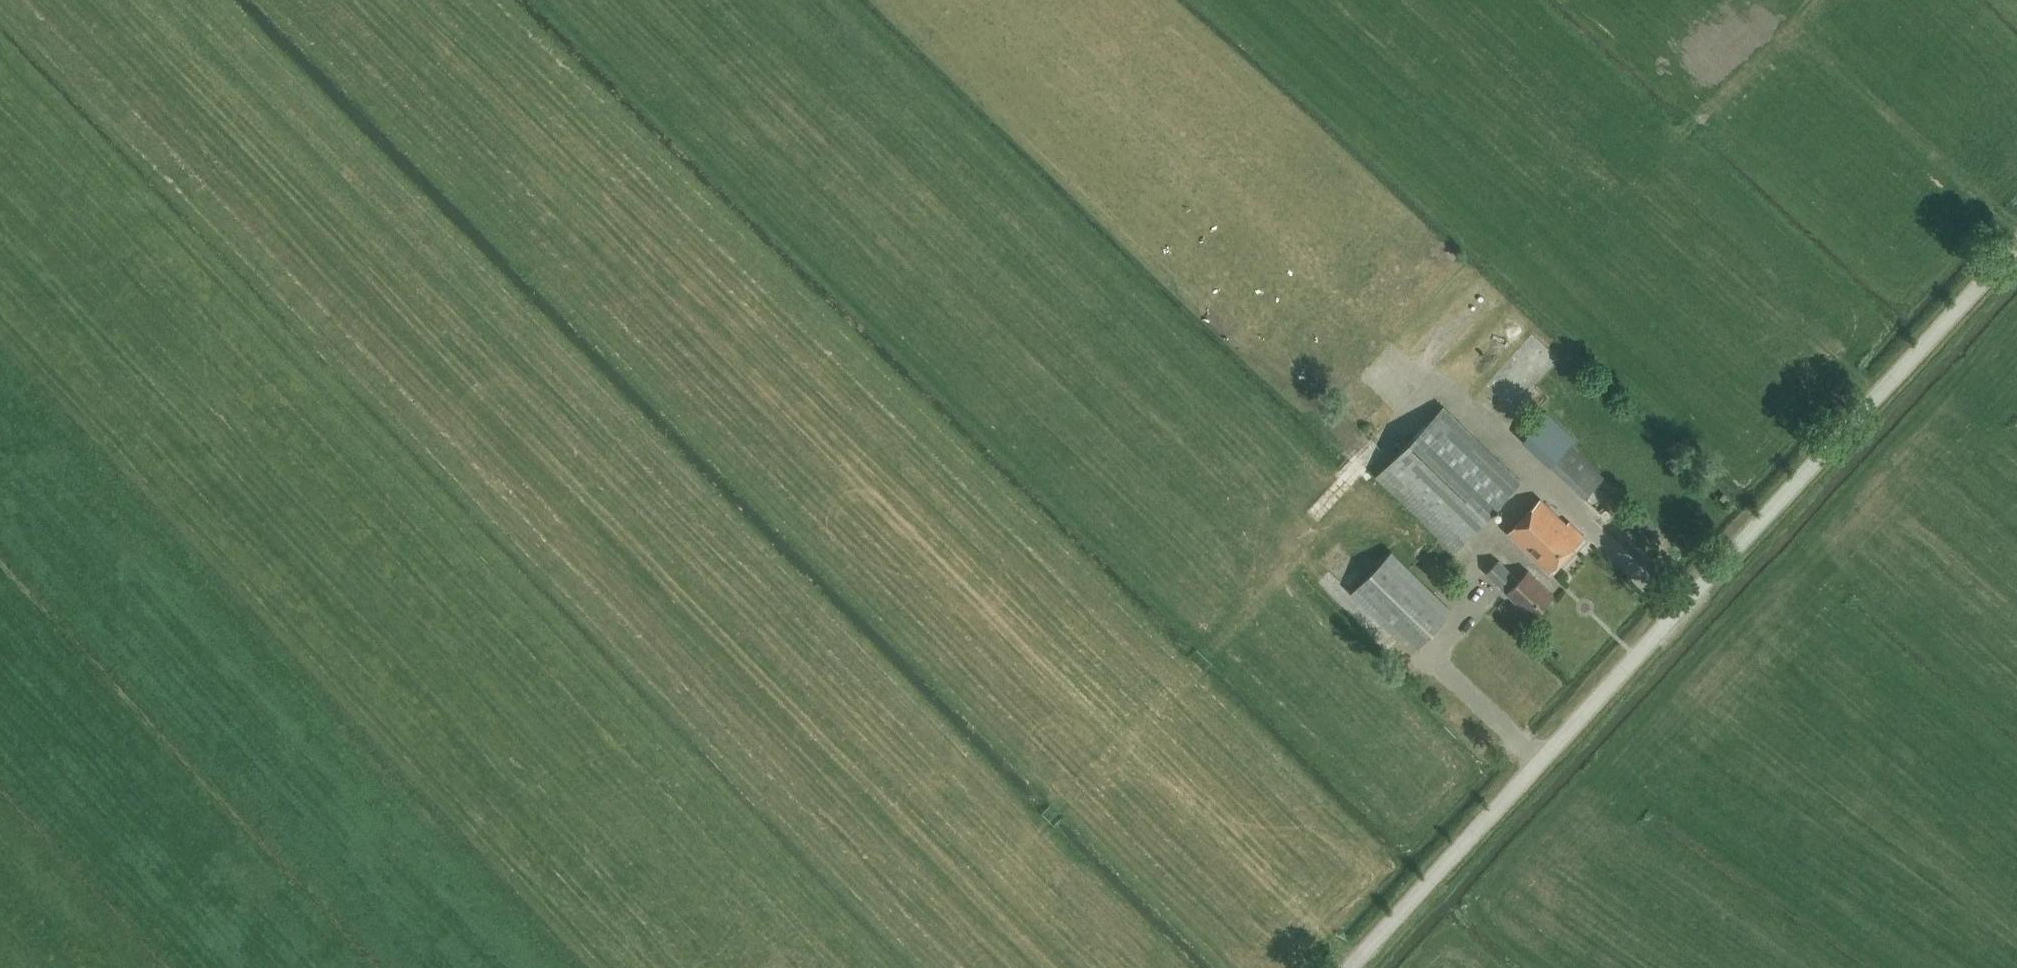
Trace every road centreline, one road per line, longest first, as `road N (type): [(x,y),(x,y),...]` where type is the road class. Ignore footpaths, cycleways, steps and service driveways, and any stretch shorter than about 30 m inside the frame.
road 1 (unclassified): [(1346,967),(2016,243)]

